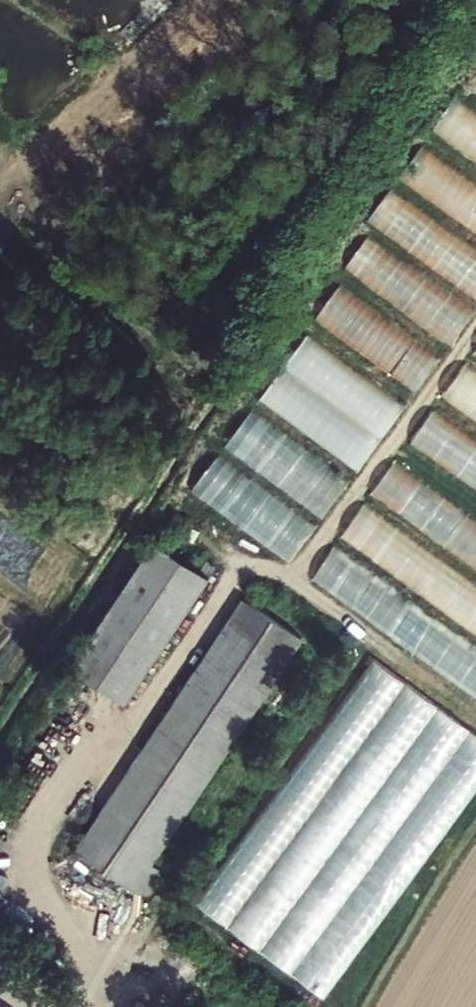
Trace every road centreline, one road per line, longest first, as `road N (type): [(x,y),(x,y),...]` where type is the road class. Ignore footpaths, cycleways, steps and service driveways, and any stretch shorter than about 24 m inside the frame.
road 1 (track): [(236,572),(302,568),(475,327)]

